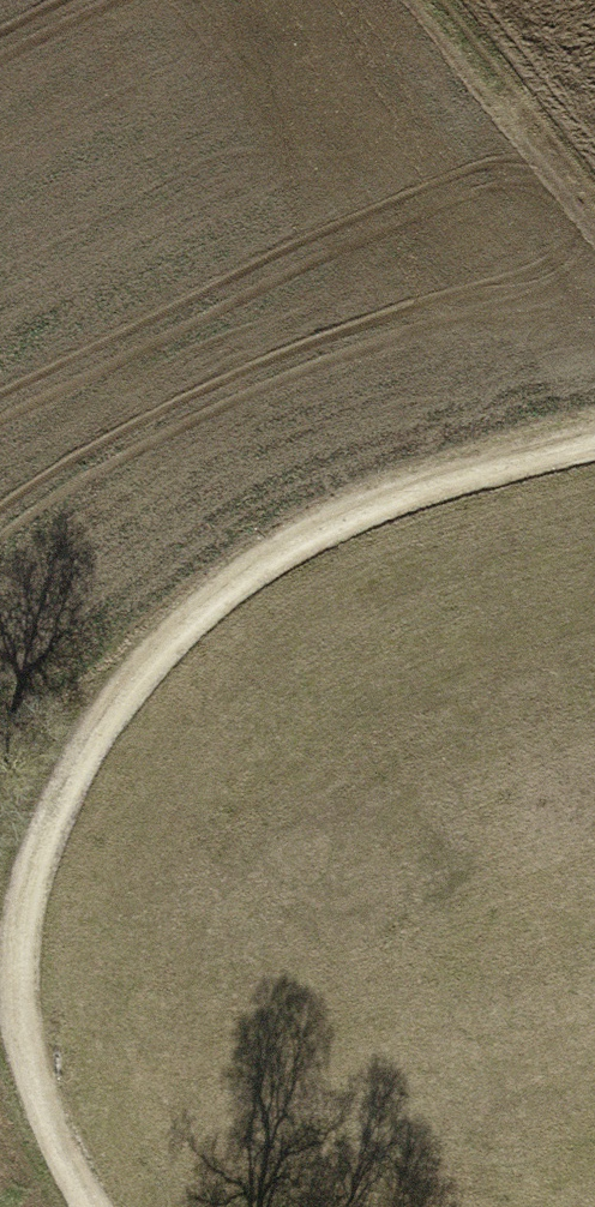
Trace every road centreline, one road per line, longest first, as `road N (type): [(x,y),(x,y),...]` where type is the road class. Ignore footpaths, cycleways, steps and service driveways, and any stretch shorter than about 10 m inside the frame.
road 1 (track): [(38,1031),(42,910),(87,709),(268,572),(594,447)]
road 2 (track): [(594,222),(424,0)]
road 3 (track): [(101,1206),(35,1103),(38,1031)]

